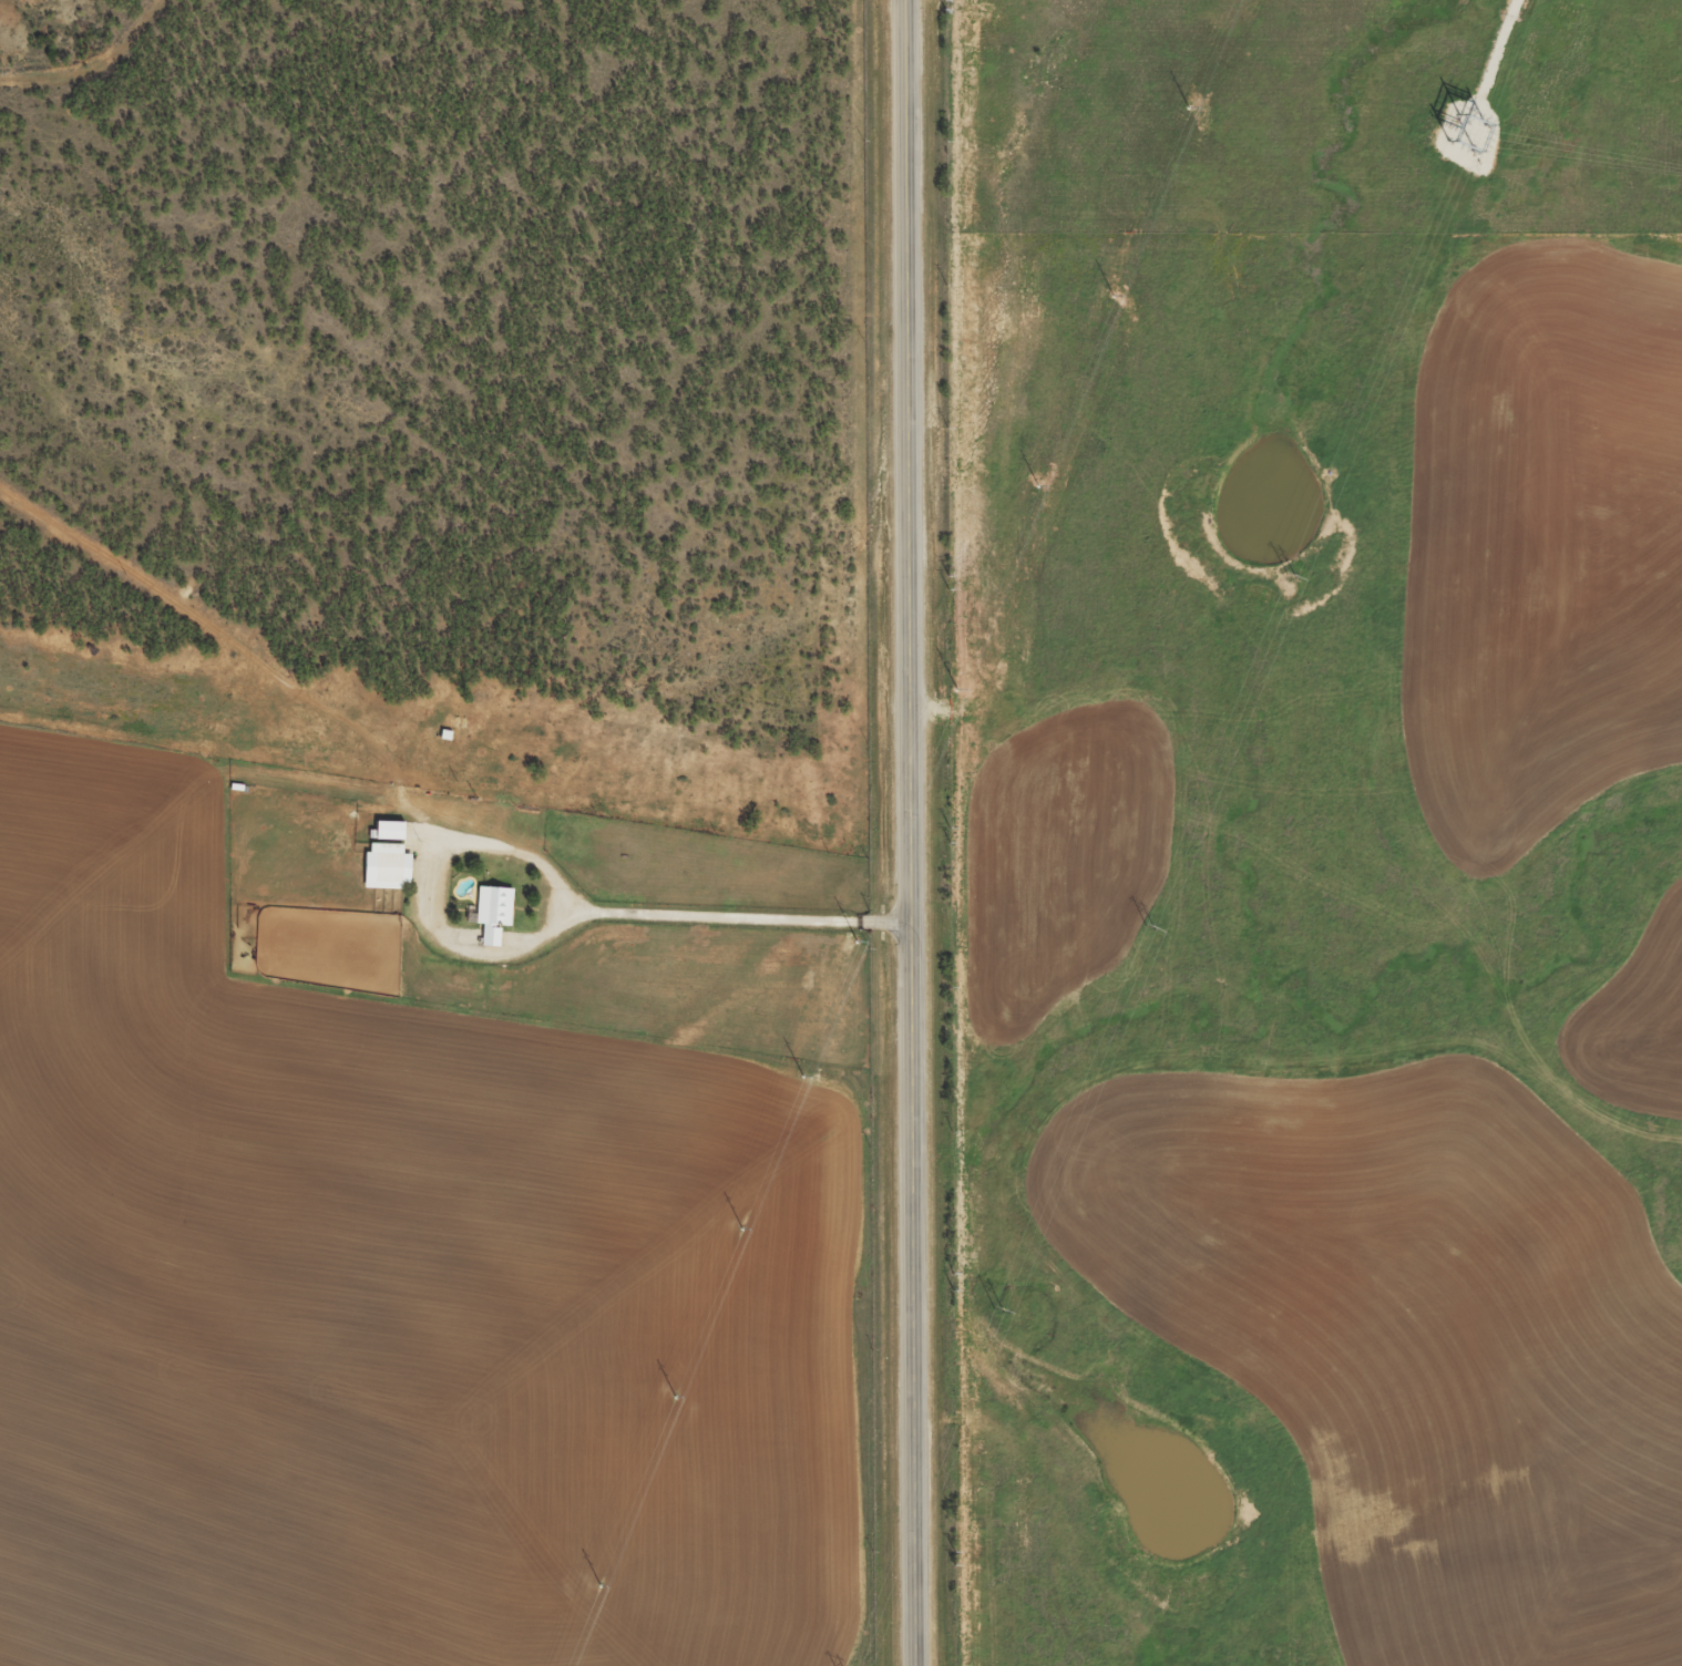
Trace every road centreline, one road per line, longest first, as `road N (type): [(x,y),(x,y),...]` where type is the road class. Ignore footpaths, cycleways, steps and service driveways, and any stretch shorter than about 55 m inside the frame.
road 1 (tertiary): [(904,0),(914,1665)]

